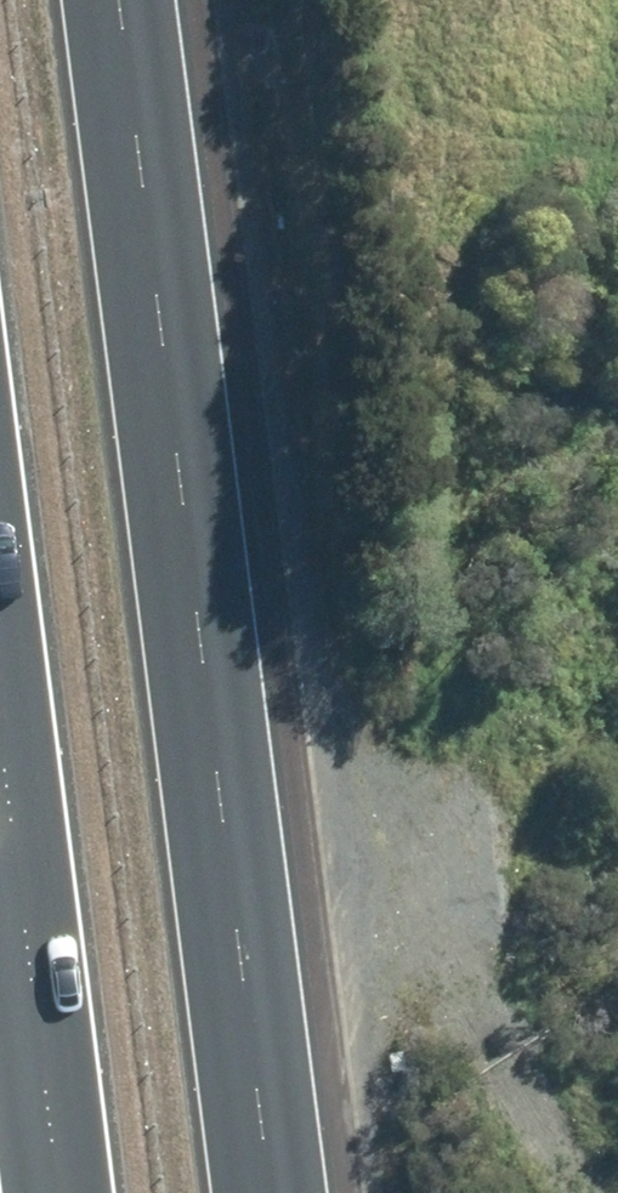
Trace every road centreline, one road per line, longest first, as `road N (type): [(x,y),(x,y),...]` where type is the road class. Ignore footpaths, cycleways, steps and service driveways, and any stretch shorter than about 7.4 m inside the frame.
road 1 (motorway): [(122,0),(273,1192)]
road 2 (track): [(470,266),(455,660),(422,876),(561,1192)]
road 3 (motorway): [(58,1192),(0,730)]
road 4 (track): [(237,908),(422,876)]

